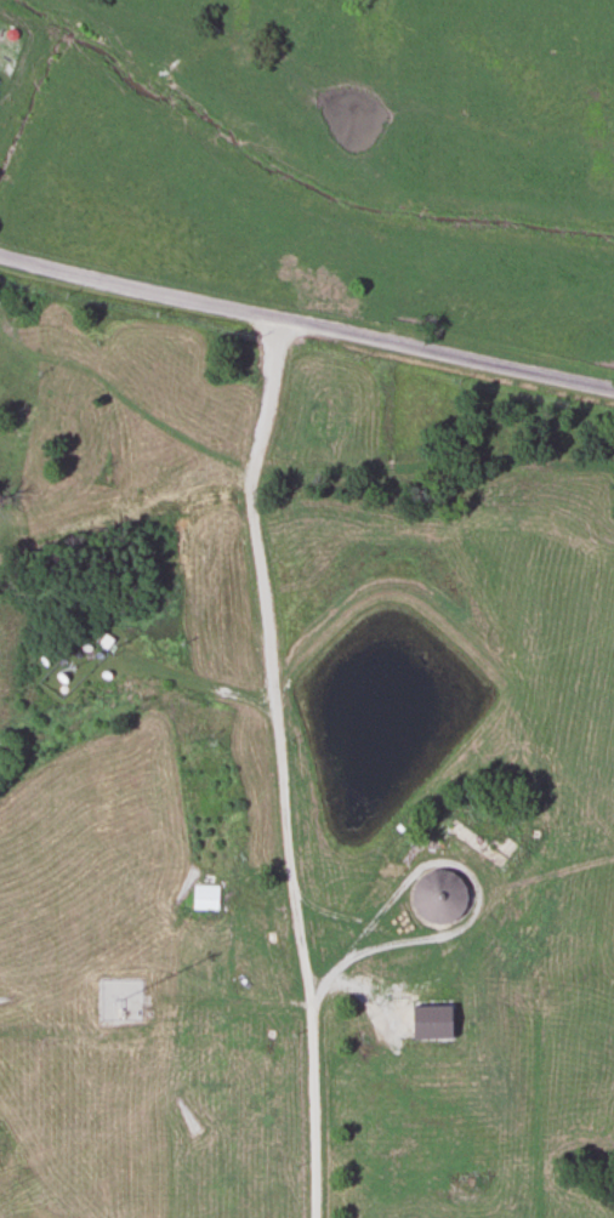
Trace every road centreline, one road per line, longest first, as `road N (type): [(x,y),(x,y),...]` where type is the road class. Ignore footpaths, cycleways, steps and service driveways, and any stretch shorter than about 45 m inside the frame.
road 1 (residential): [(613,391),(140,292),(0,254)]

